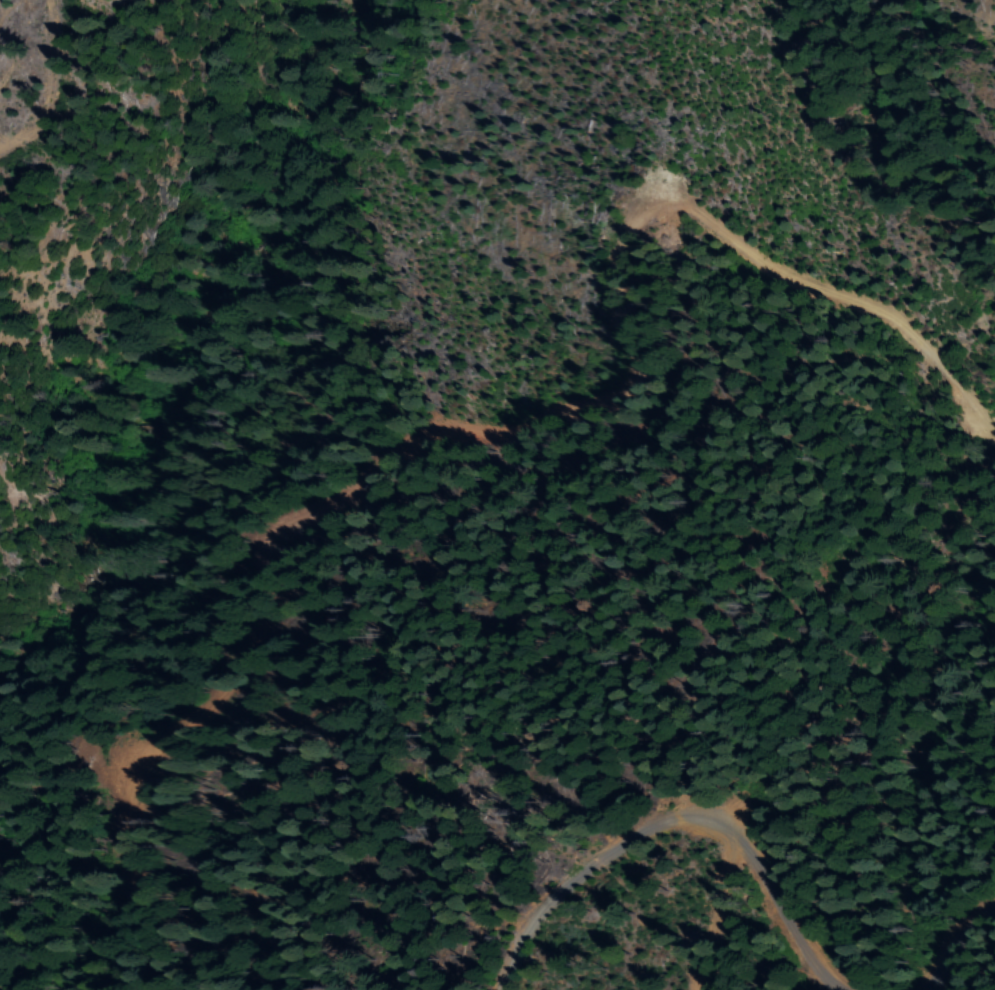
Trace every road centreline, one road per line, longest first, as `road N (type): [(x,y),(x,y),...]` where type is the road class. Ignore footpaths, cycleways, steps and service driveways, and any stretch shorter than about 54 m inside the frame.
road 1 (track): [(504,989),(544,922),(598,868),(645,840),(710,825),(738,834),(754,853),(789,930),(841,989)]
road 2 (track): [(702,989),(710,825)]
road 3 (track): [(907,989),(946,934),(994,898)]

